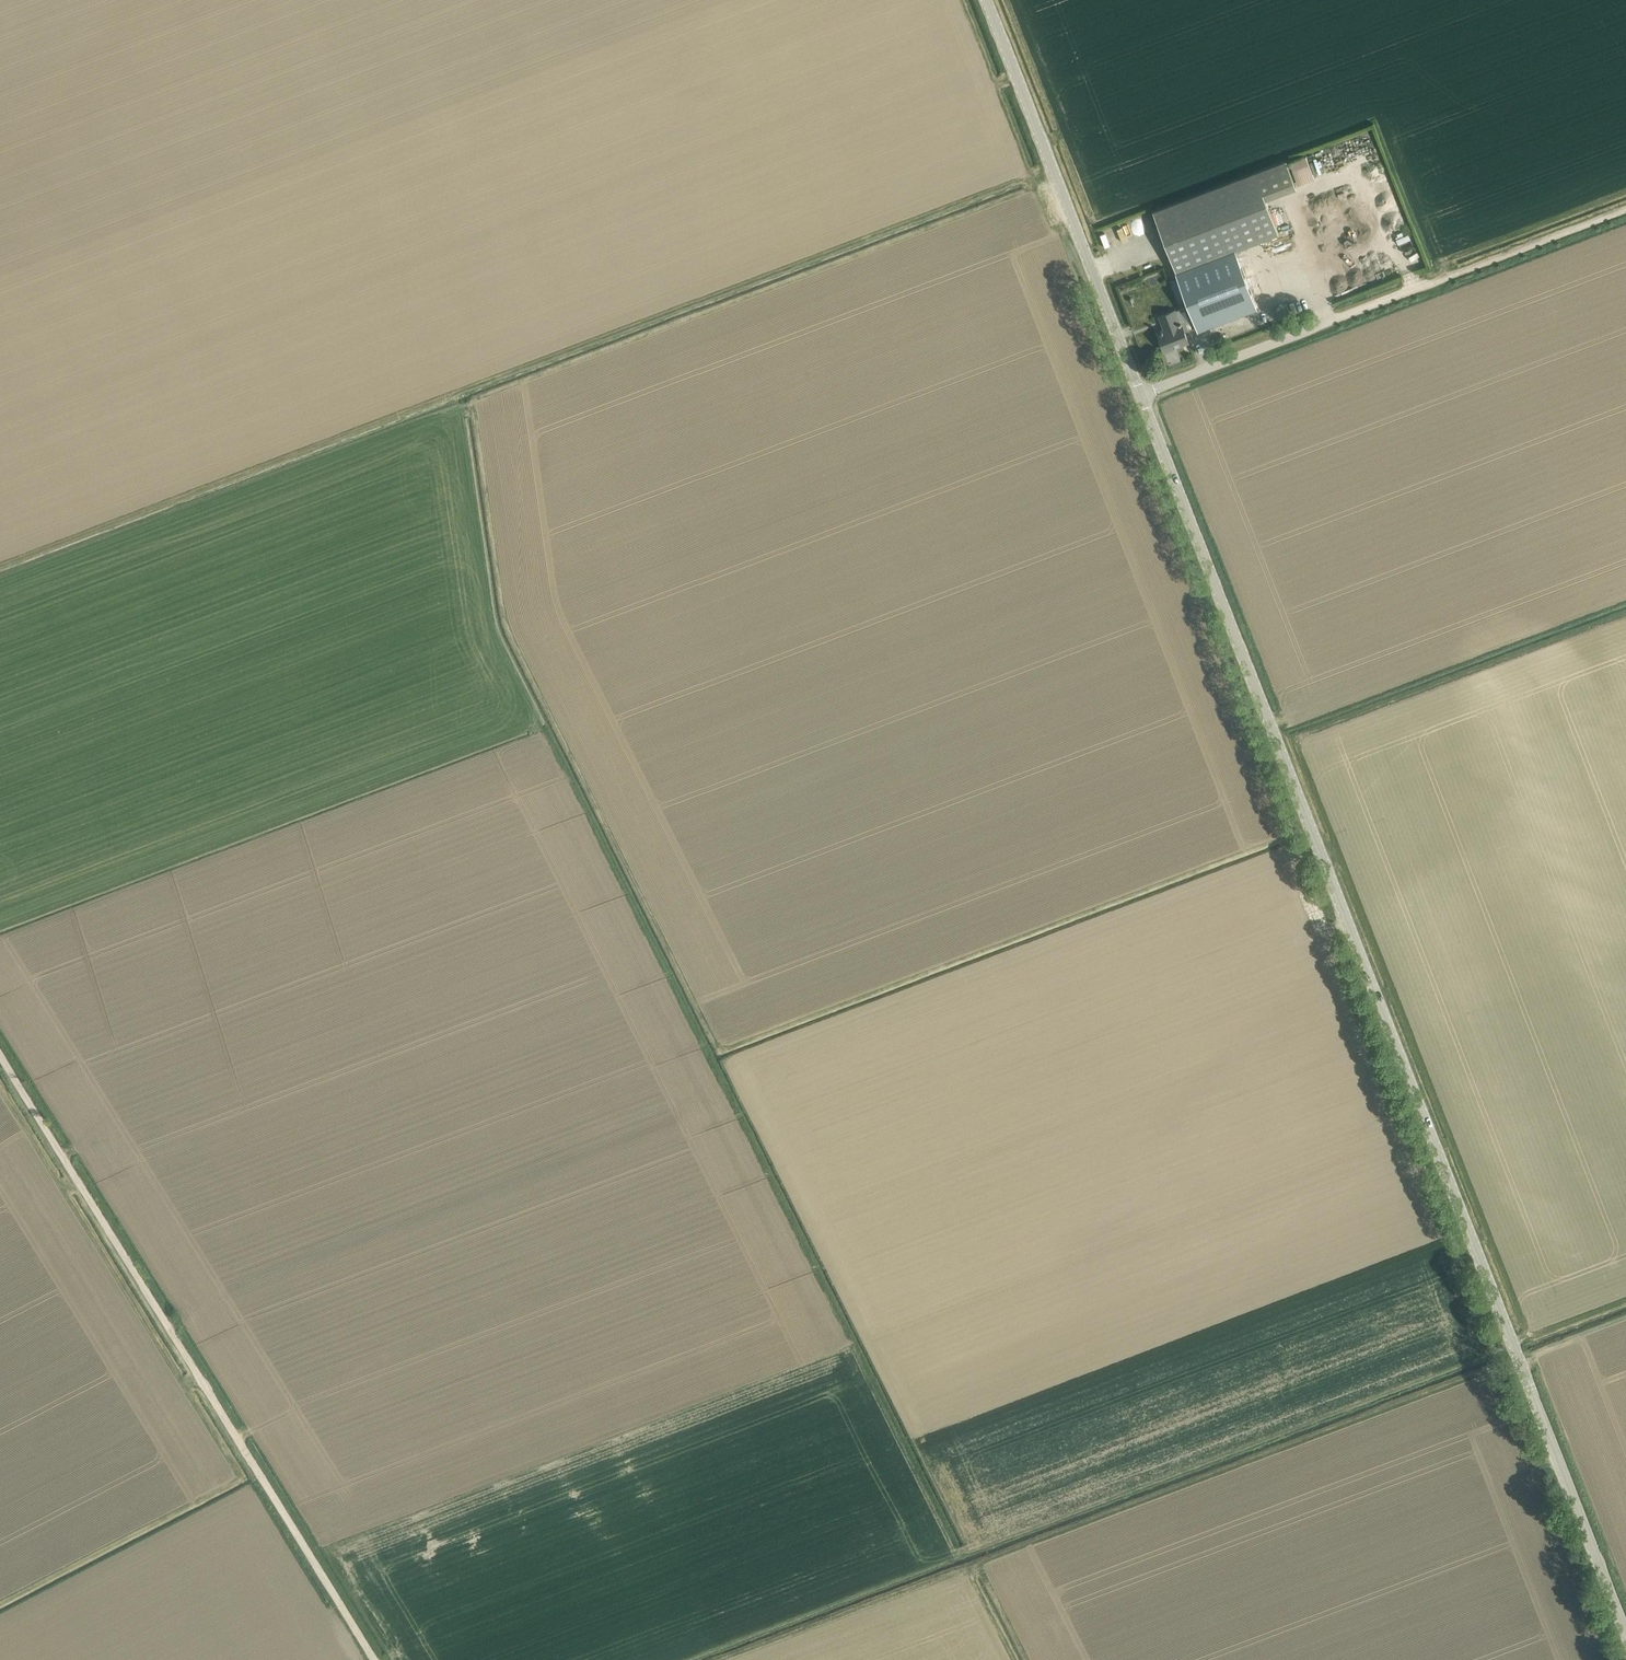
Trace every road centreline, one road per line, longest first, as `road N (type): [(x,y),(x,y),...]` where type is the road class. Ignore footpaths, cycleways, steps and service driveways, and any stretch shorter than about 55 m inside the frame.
road 1 (tertiary): [(1625,1633),(991,0)]
road 2 (unclassified): [(371,1659),(0,1057)]

